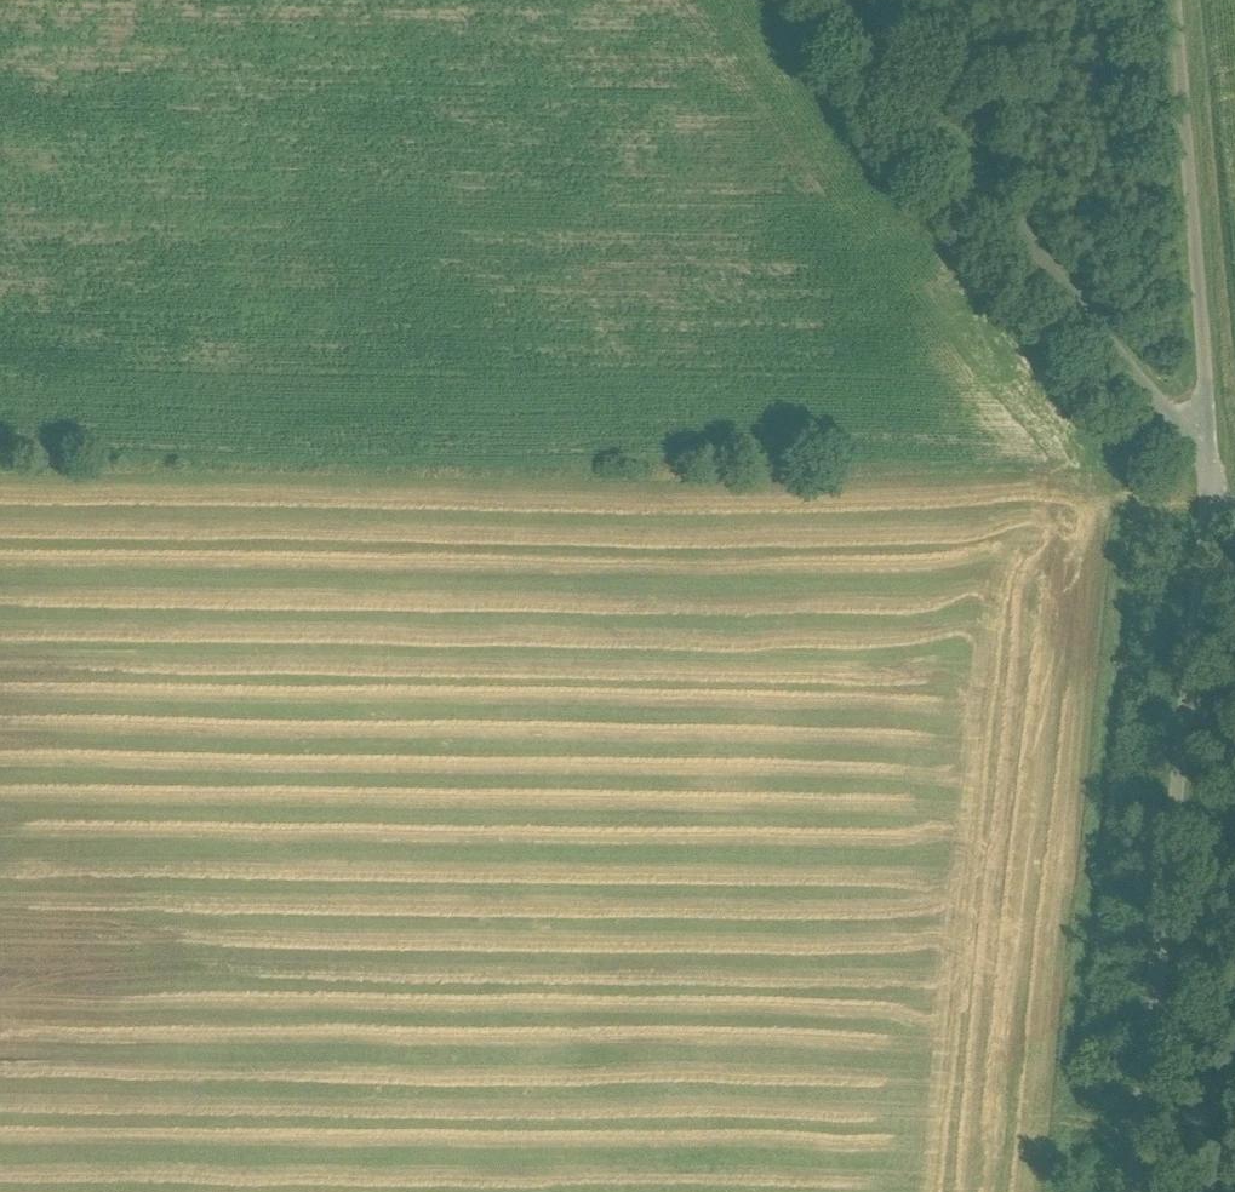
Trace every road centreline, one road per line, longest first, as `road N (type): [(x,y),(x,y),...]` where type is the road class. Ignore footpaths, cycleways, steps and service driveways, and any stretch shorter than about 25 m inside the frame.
road 1 (unclassified): [(1207,462),(1214,501),(1122,1191)]
road 2 (unclassified): [(1207,462),(859,0)]
road 3 (unclassified): [(1177,0),(1207,462)]

